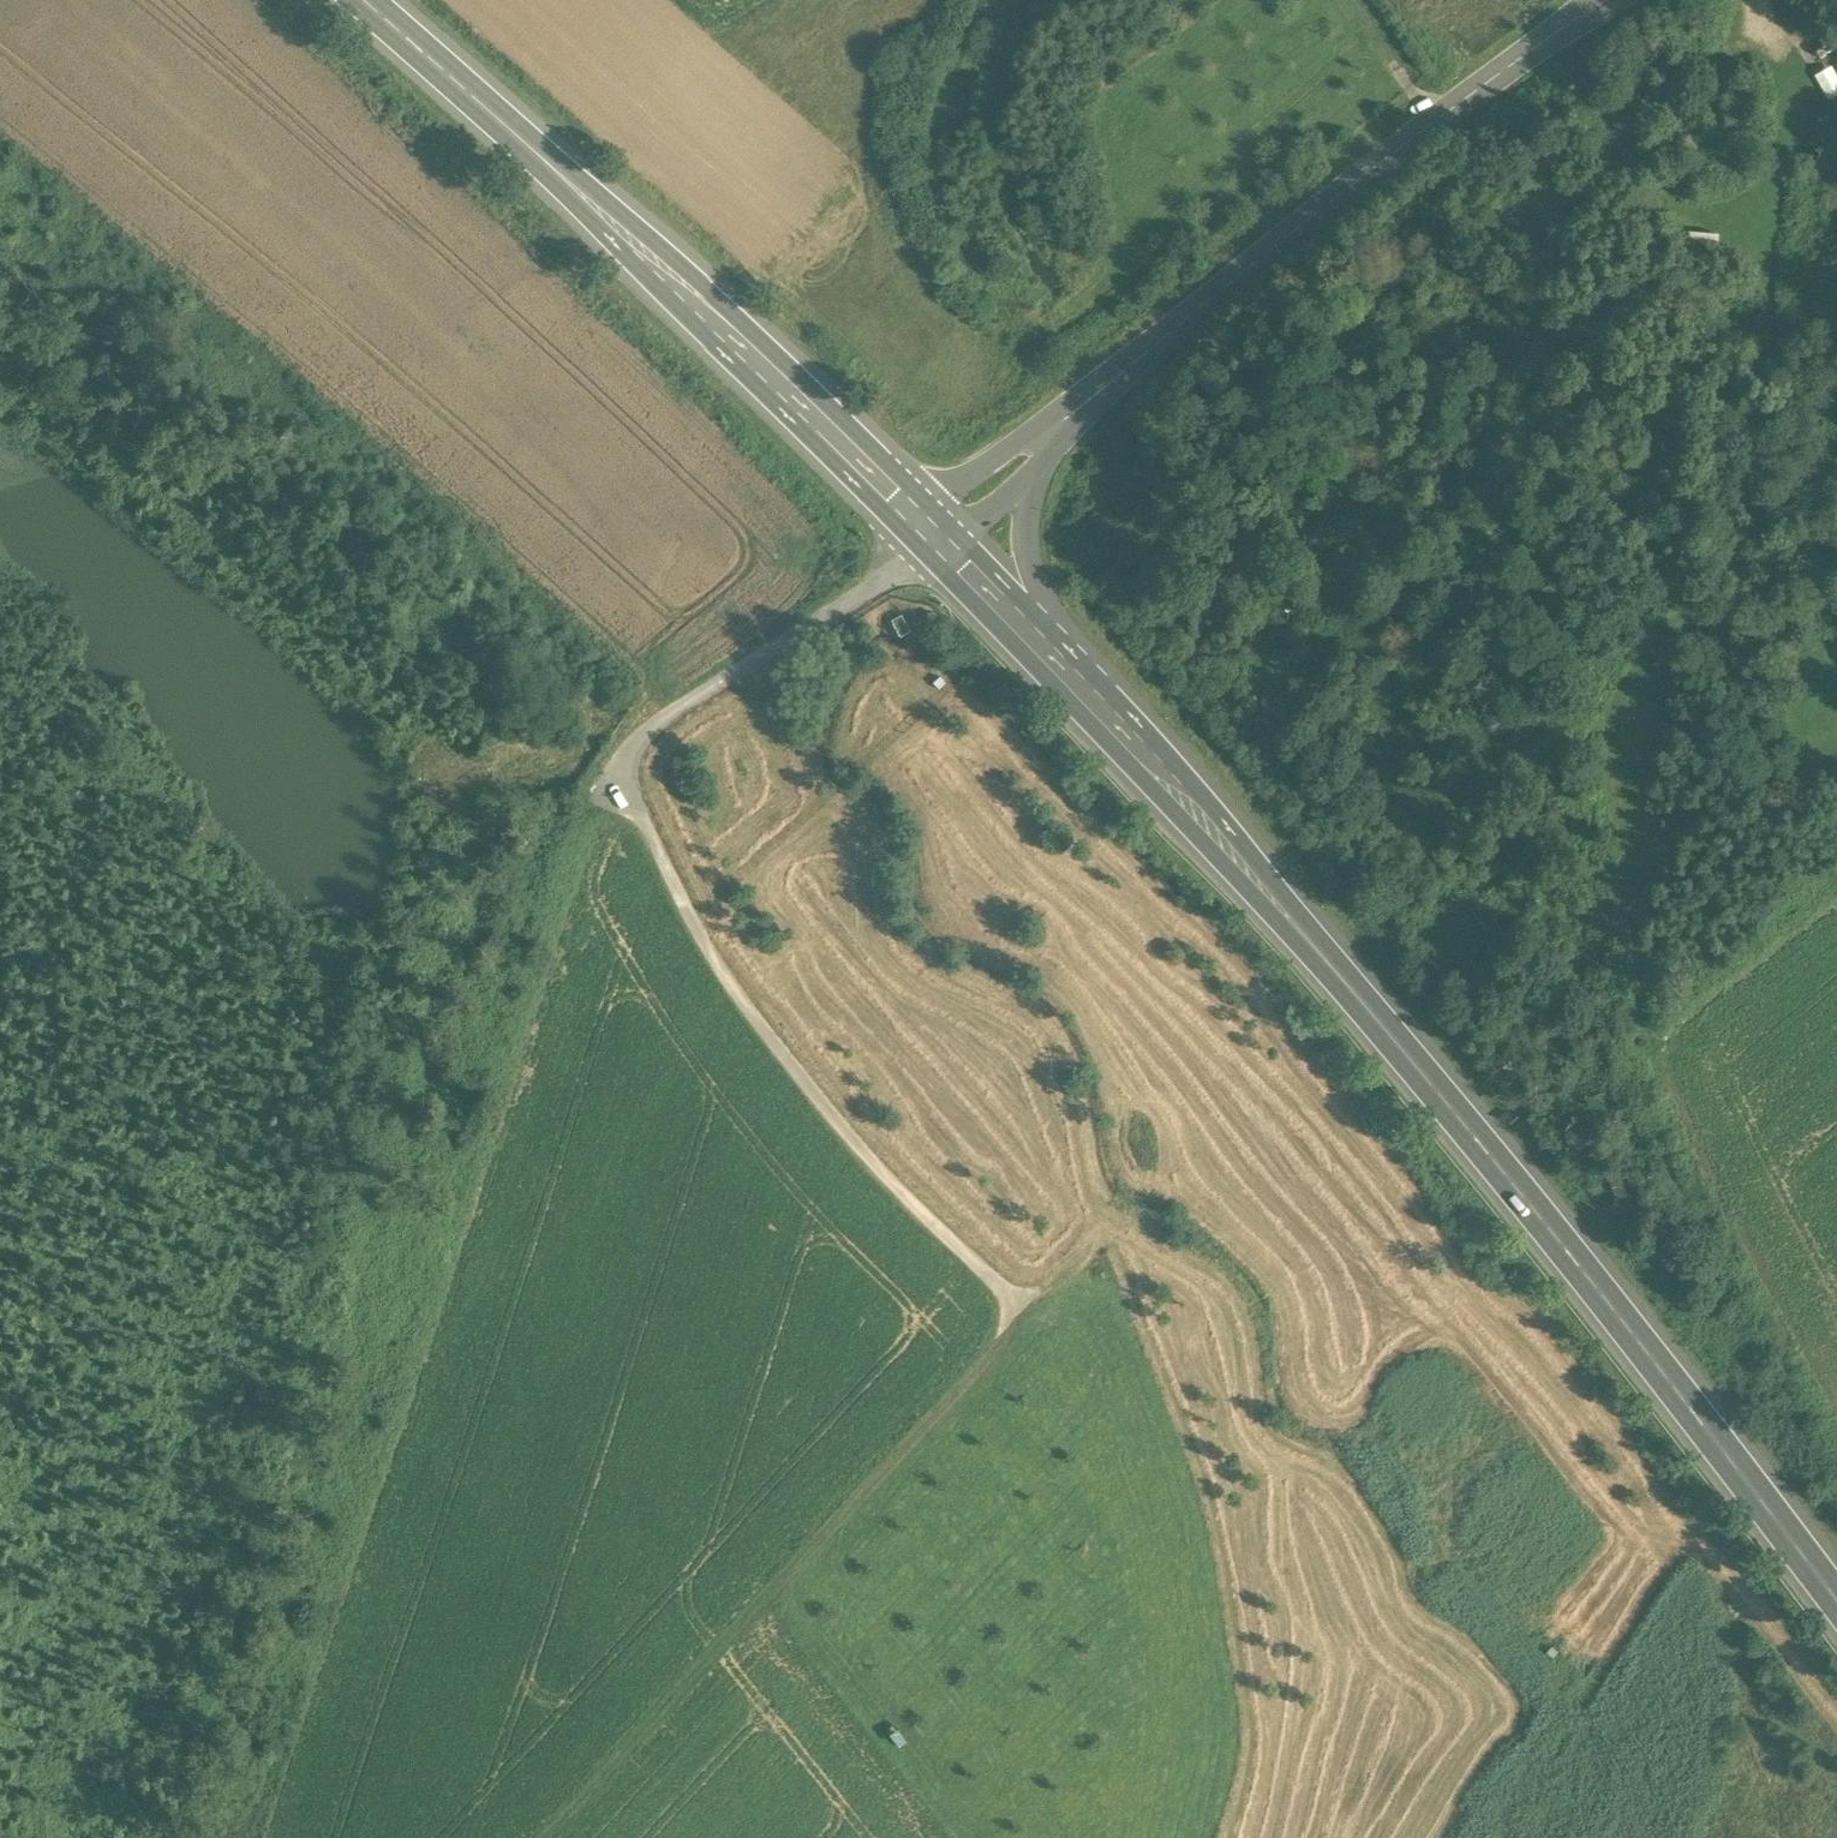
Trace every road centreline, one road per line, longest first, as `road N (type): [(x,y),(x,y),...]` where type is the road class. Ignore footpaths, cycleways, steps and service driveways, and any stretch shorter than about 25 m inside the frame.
road 1 (primary): [(1836,1589),(1692,1398),(1339,977),(1032,637)]
road 2 (track): [(933,533),(854,597),(650,732),(631,751),(621,782),(686,912),(793,1074),(852,1151),(1020,1312)]
road 3 (primary): [(358,0),(611,223),(933,533)]
road 4 (tertiary): [(1598,0),(1178,323),(1063,424)]
road 5 (track): [(1078,311),(1225,158),(1375,36)]
road 6 (track): [(342,388),(611,223)]
road 7 (primary): [(1032,637),(1020,588),(1029,499),(1063,424)]
road 8 (tertiary): [(1063,424),(933,533)]
road 9 (track): [(1438,120),(1350,0)]
road 10 (primary): [(1032,637),(933,533)]

